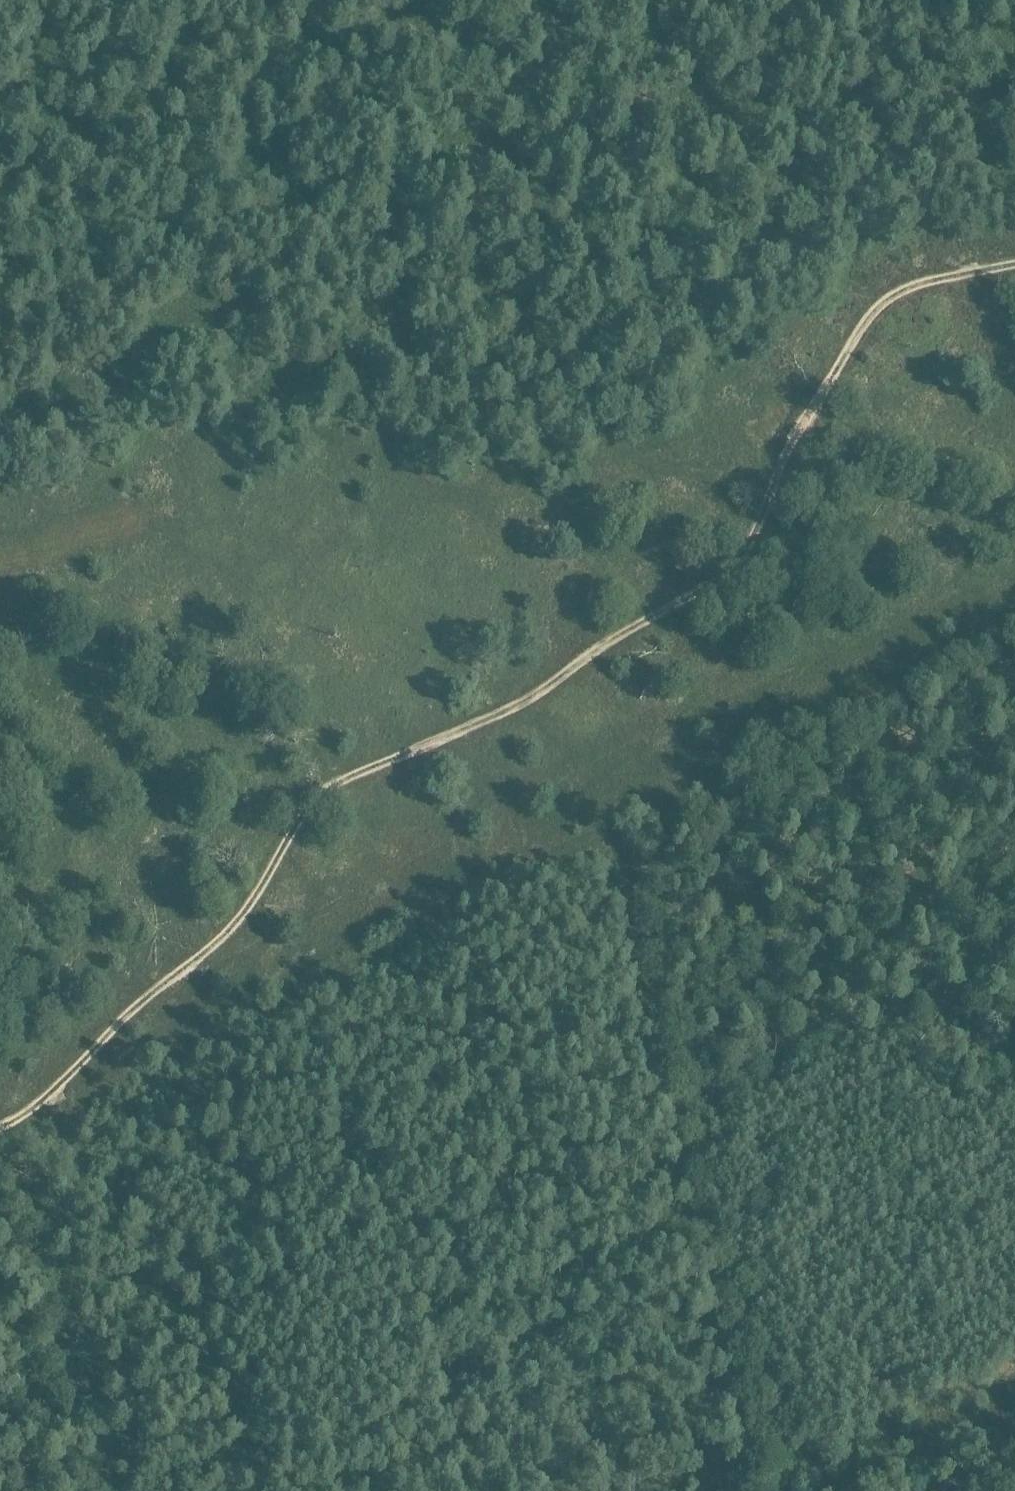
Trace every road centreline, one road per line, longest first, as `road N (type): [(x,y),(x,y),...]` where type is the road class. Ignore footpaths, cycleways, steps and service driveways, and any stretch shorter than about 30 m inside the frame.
road 1 (track): [(0,1127),(42,1101),(138,1006),(230,933),(319,797),(513,708),(733,567),(760,526),(796,430),(882,302),(933,279),(1014,263)]

